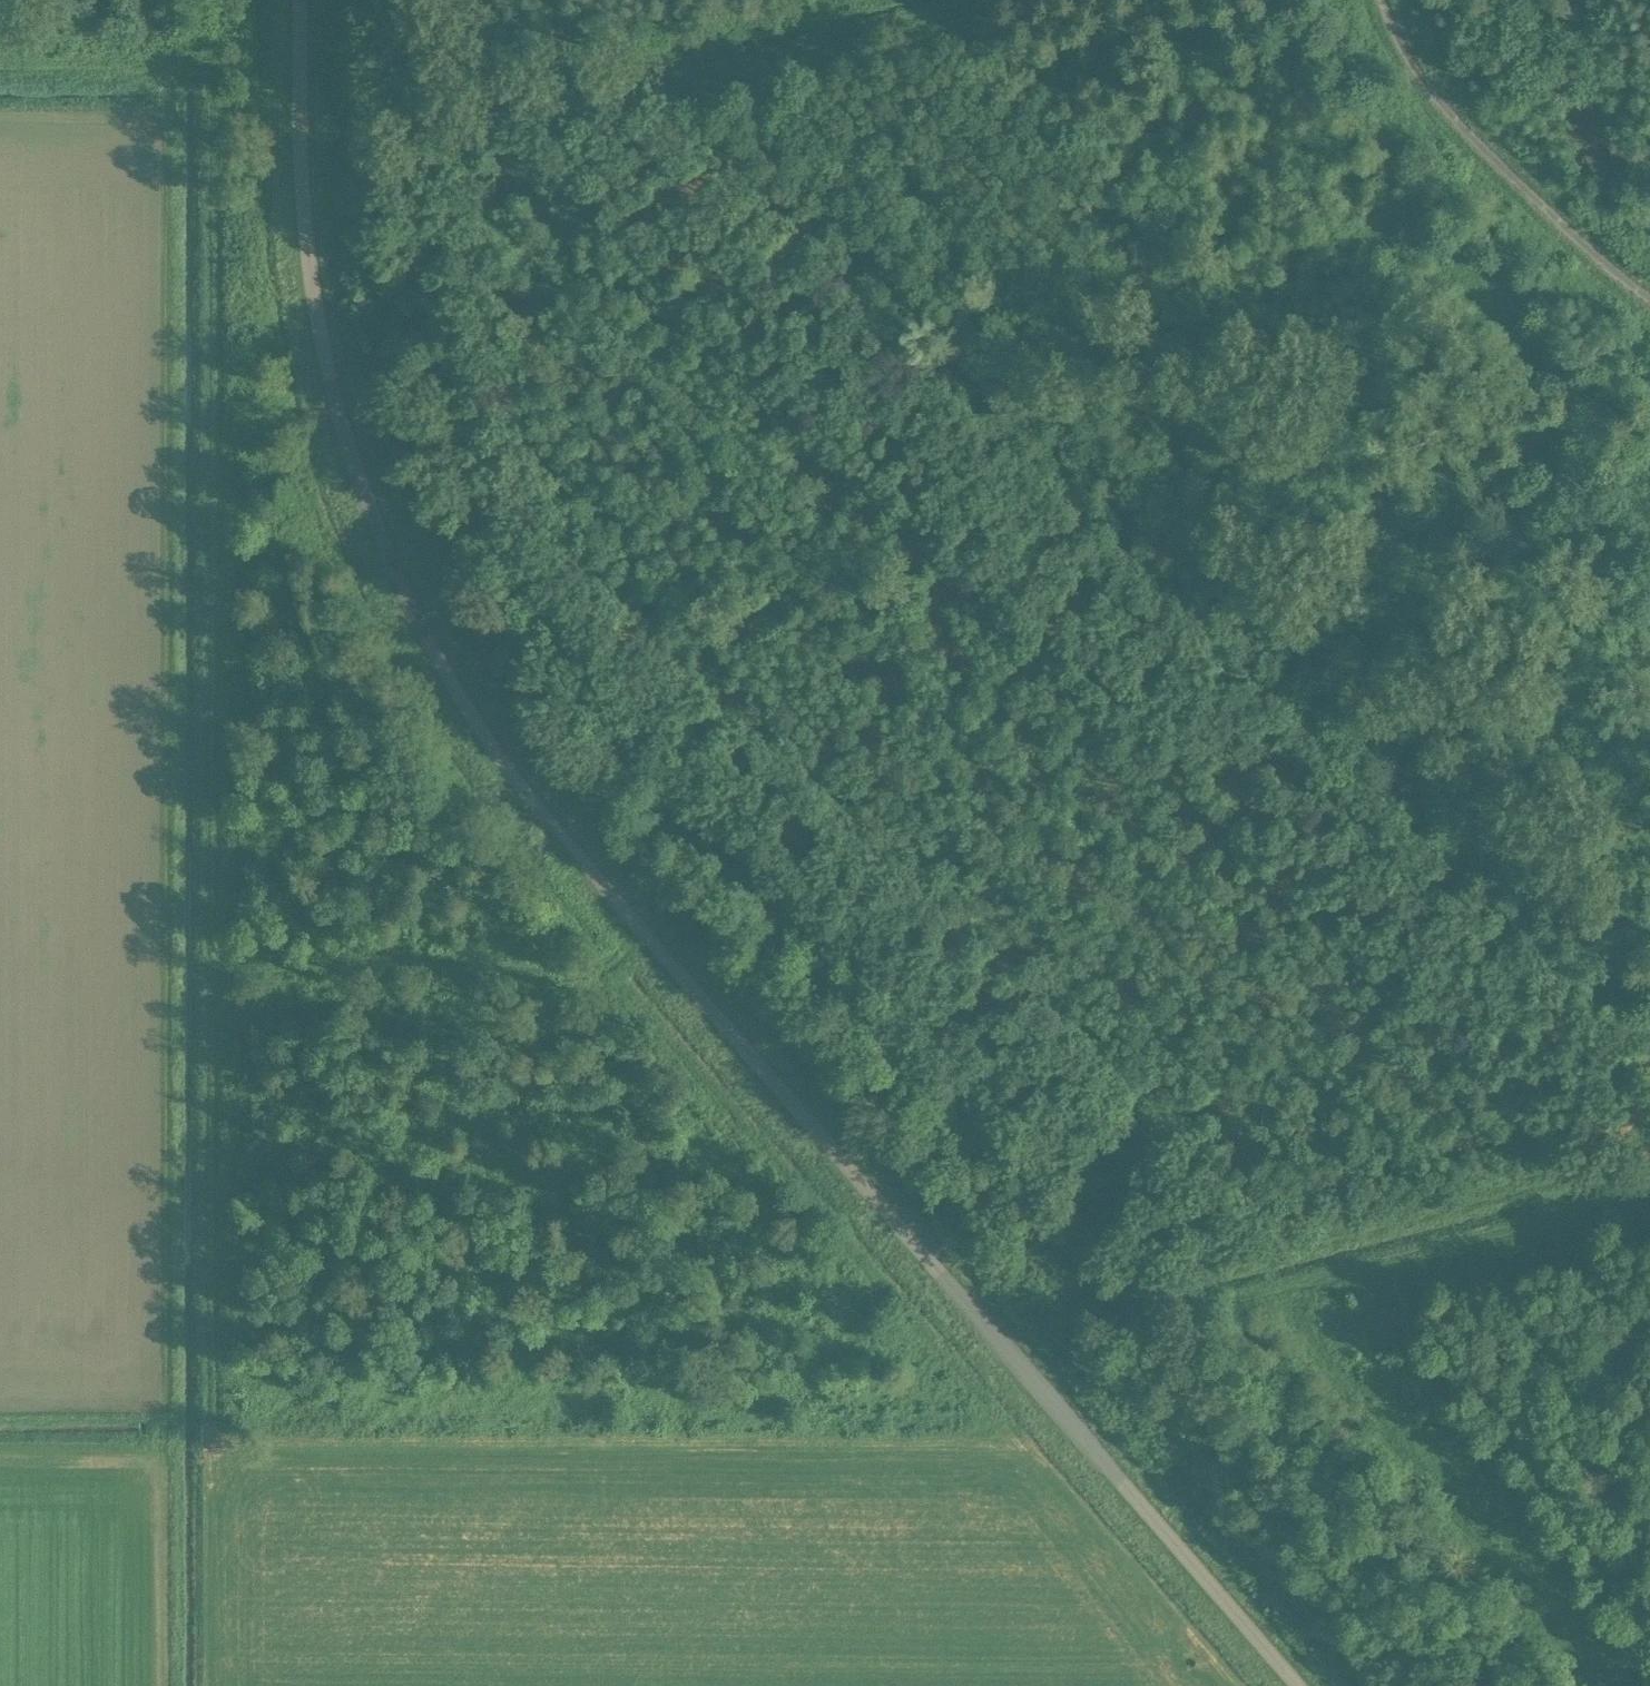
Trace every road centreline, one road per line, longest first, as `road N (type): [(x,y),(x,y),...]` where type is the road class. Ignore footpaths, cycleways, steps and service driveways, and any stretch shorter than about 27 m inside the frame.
road 1 (unclassified): [(1298,1685),(570,849),(464,702),(384,547),(330,379),(302,206),(300,0)]

